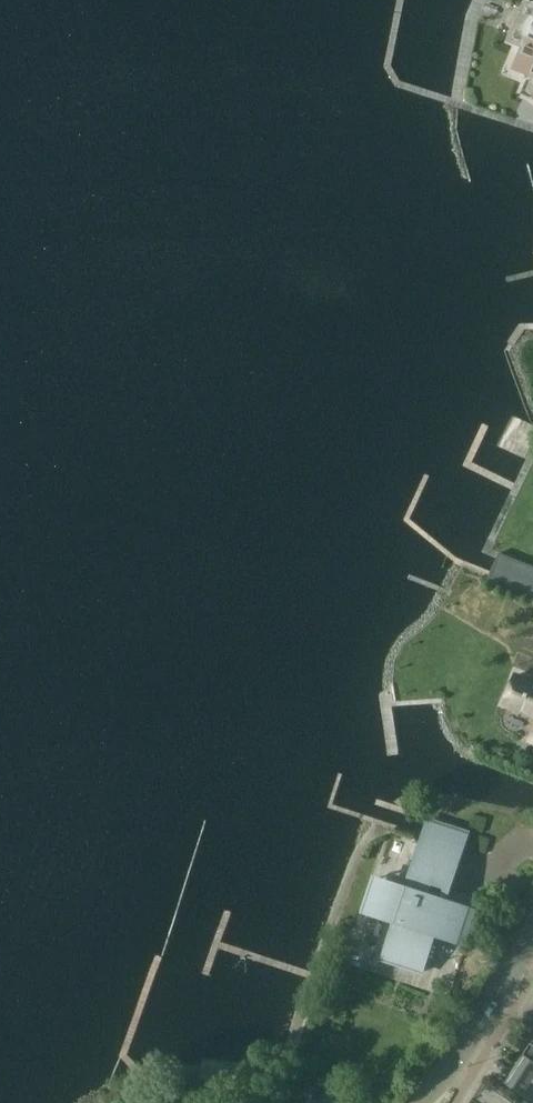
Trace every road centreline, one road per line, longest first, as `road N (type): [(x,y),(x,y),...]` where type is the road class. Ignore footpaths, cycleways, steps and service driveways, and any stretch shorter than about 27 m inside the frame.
road 1 (tertiary): [(424,1102),(532,936)]

